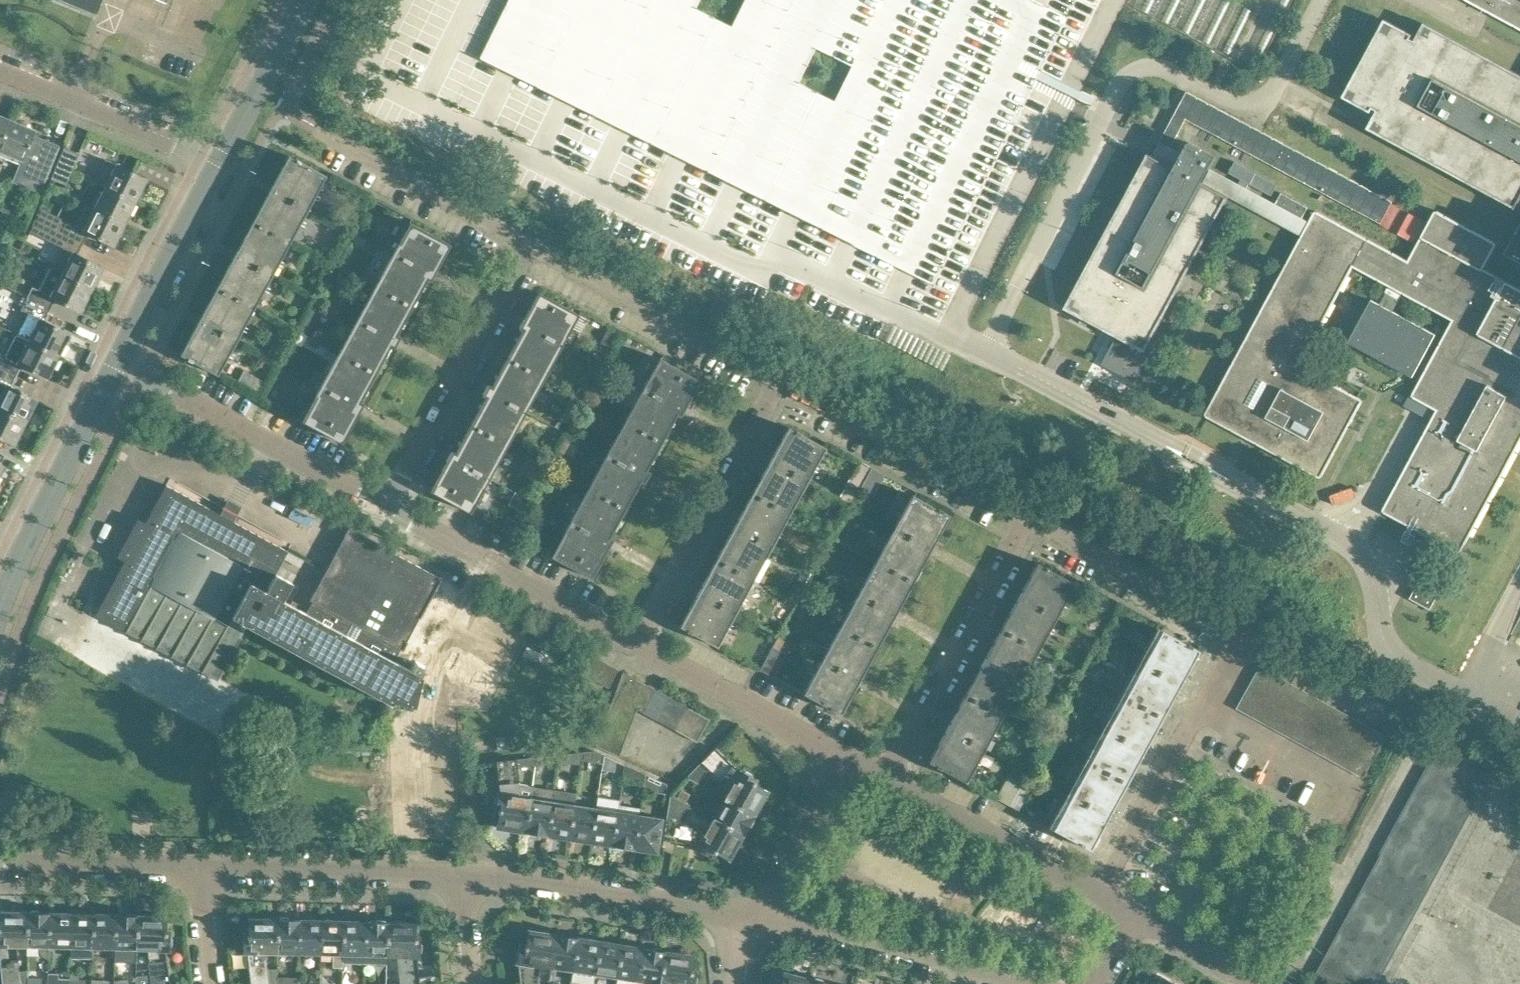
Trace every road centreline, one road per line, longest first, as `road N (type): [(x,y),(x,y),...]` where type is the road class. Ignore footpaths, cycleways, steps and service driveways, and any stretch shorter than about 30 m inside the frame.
road 1 (residential): [(1100,895),(1241,636),(1028,516)]
road 2 (residential): [(388,508),(117,362)]
road 3 (residential): [(636,643),(779,380)]
road 4 (residential): [(388,508),(531,245)]
road 5 (residential): [(885,778),(1028,516)]
road 6 (residential): [(1028,516),(779,380)]
road 7 (residential): [(779,380),(531,245)]
road 8 (residential): [(636,643),(388,508)]
road 9 (residential): [(463,877),(736,915)]
road 10 (tertiary): [(0,610),(117,362)]
road 11 (residential): [(200,870),(463,877)]
road 12 (residential): [(757,919),(1001,983)]
road 13 (residential): [(531,245),(316,126)]
road 14 (residential): [(1100,895),(885,778)]
road 15 (residential): [(220,160),(0,68)]
road 16 (residential): [(844,756),(636,643)]
road 17 (tertiary): [(117,362),(220,160)]
road 18 (residential): [(0,863),(200,870)]
road 19 (residential): [(757,919),(844,756)]
road 20 (tertiary): [(220,160),(301,0)]
road 21 (residential): [(1265,983),(1133,913)]

